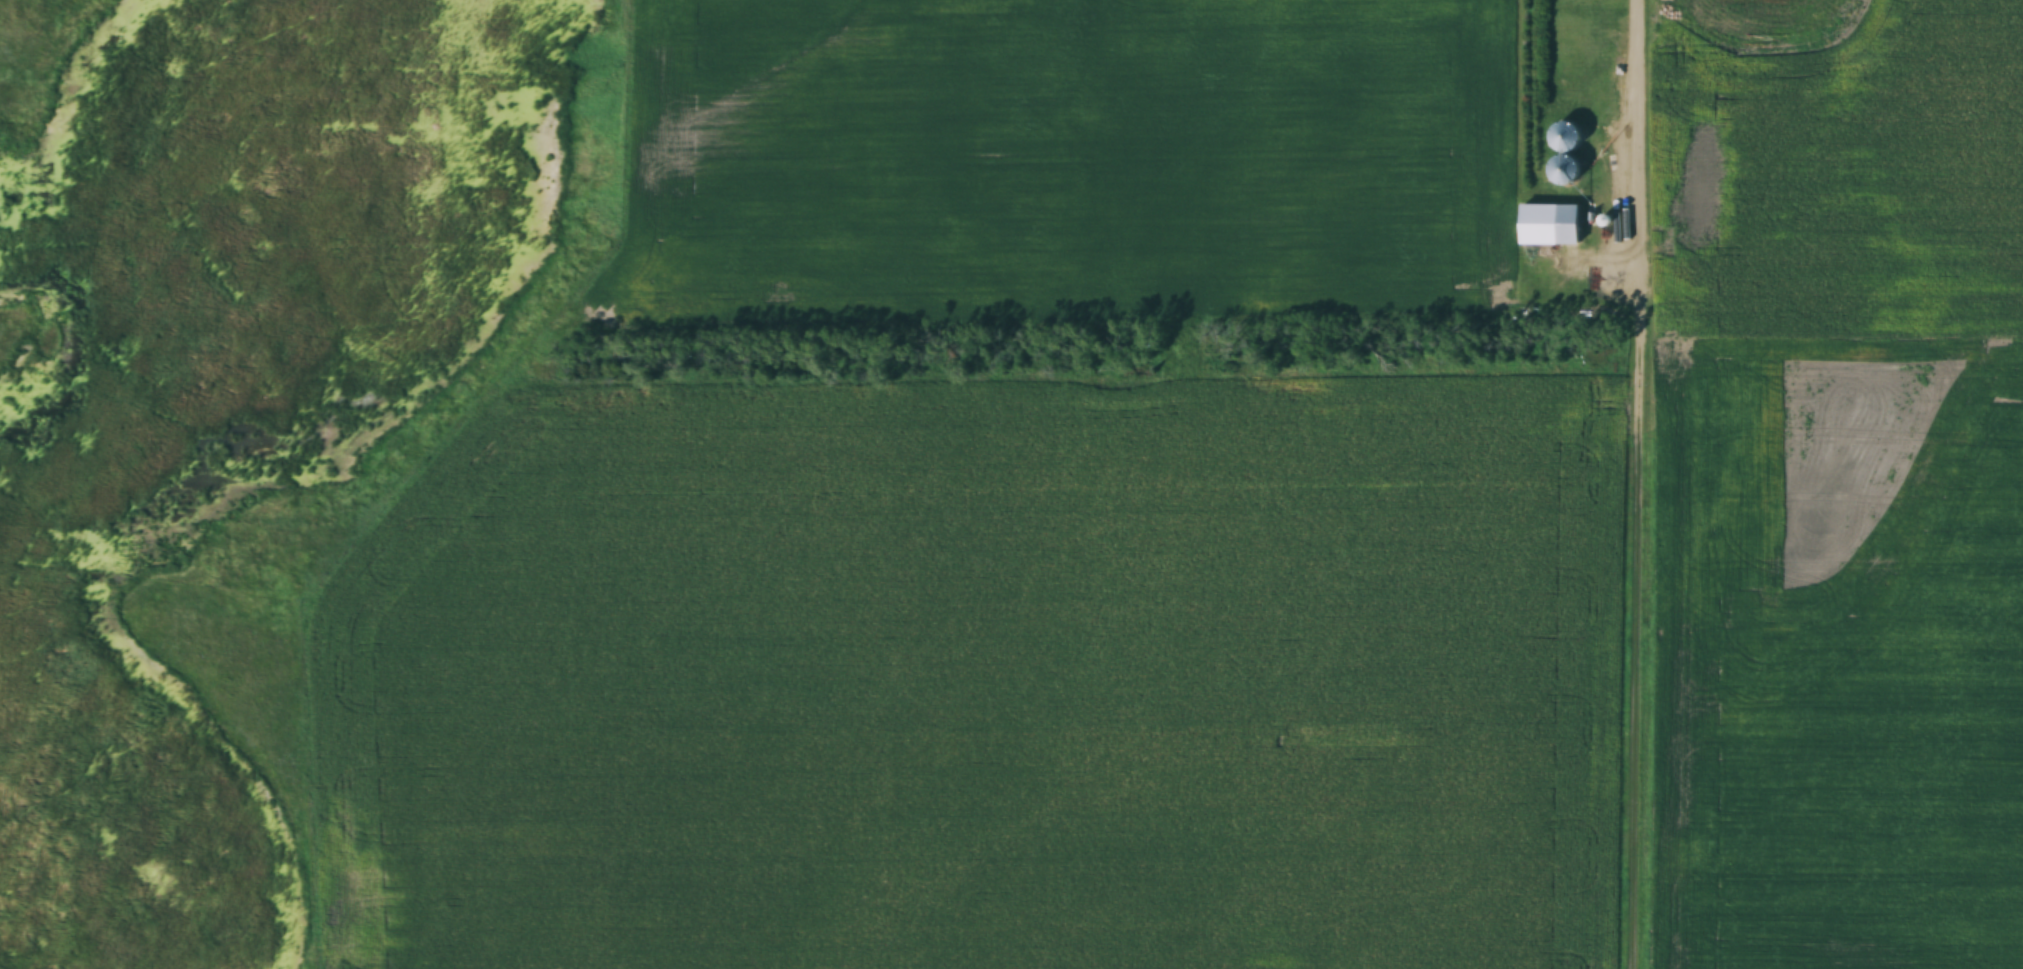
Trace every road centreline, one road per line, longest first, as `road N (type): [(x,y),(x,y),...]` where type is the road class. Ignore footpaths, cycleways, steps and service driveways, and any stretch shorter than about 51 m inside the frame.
road 1 (residential): [(1633,968),(1636,0)]

